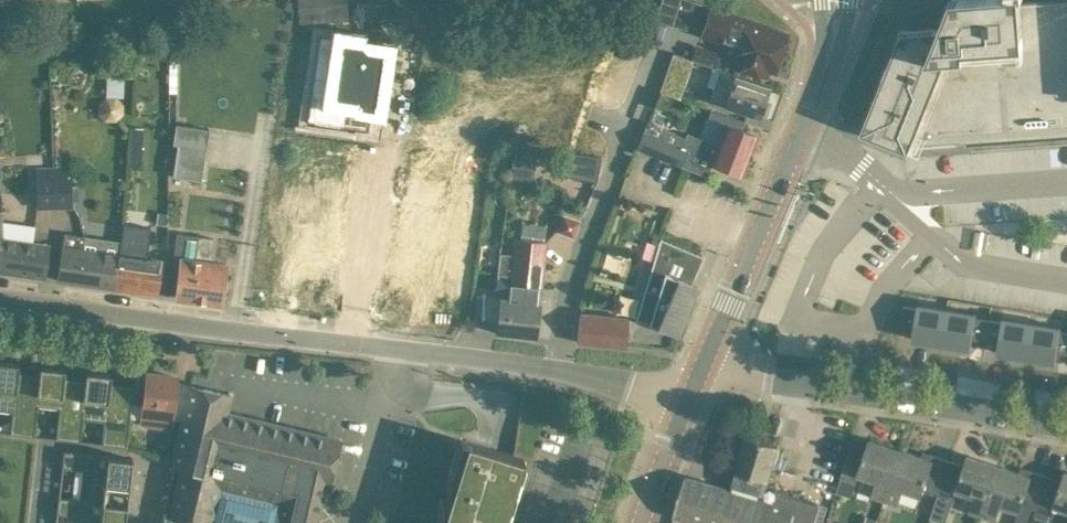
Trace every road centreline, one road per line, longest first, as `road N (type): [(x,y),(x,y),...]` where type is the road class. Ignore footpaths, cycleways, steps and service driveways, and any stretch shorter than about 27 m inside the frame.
road 1 (residential): [(691,384),(0,298)]
road 2 (residential): [(1066,420),(765,380),(691,384)]
road 3 (tertiary): [(691,384),(811,101)]
road 4 (track): [(347,346),(384,120)]
road 5 (tertiary): [(644,522),(691,384)]

